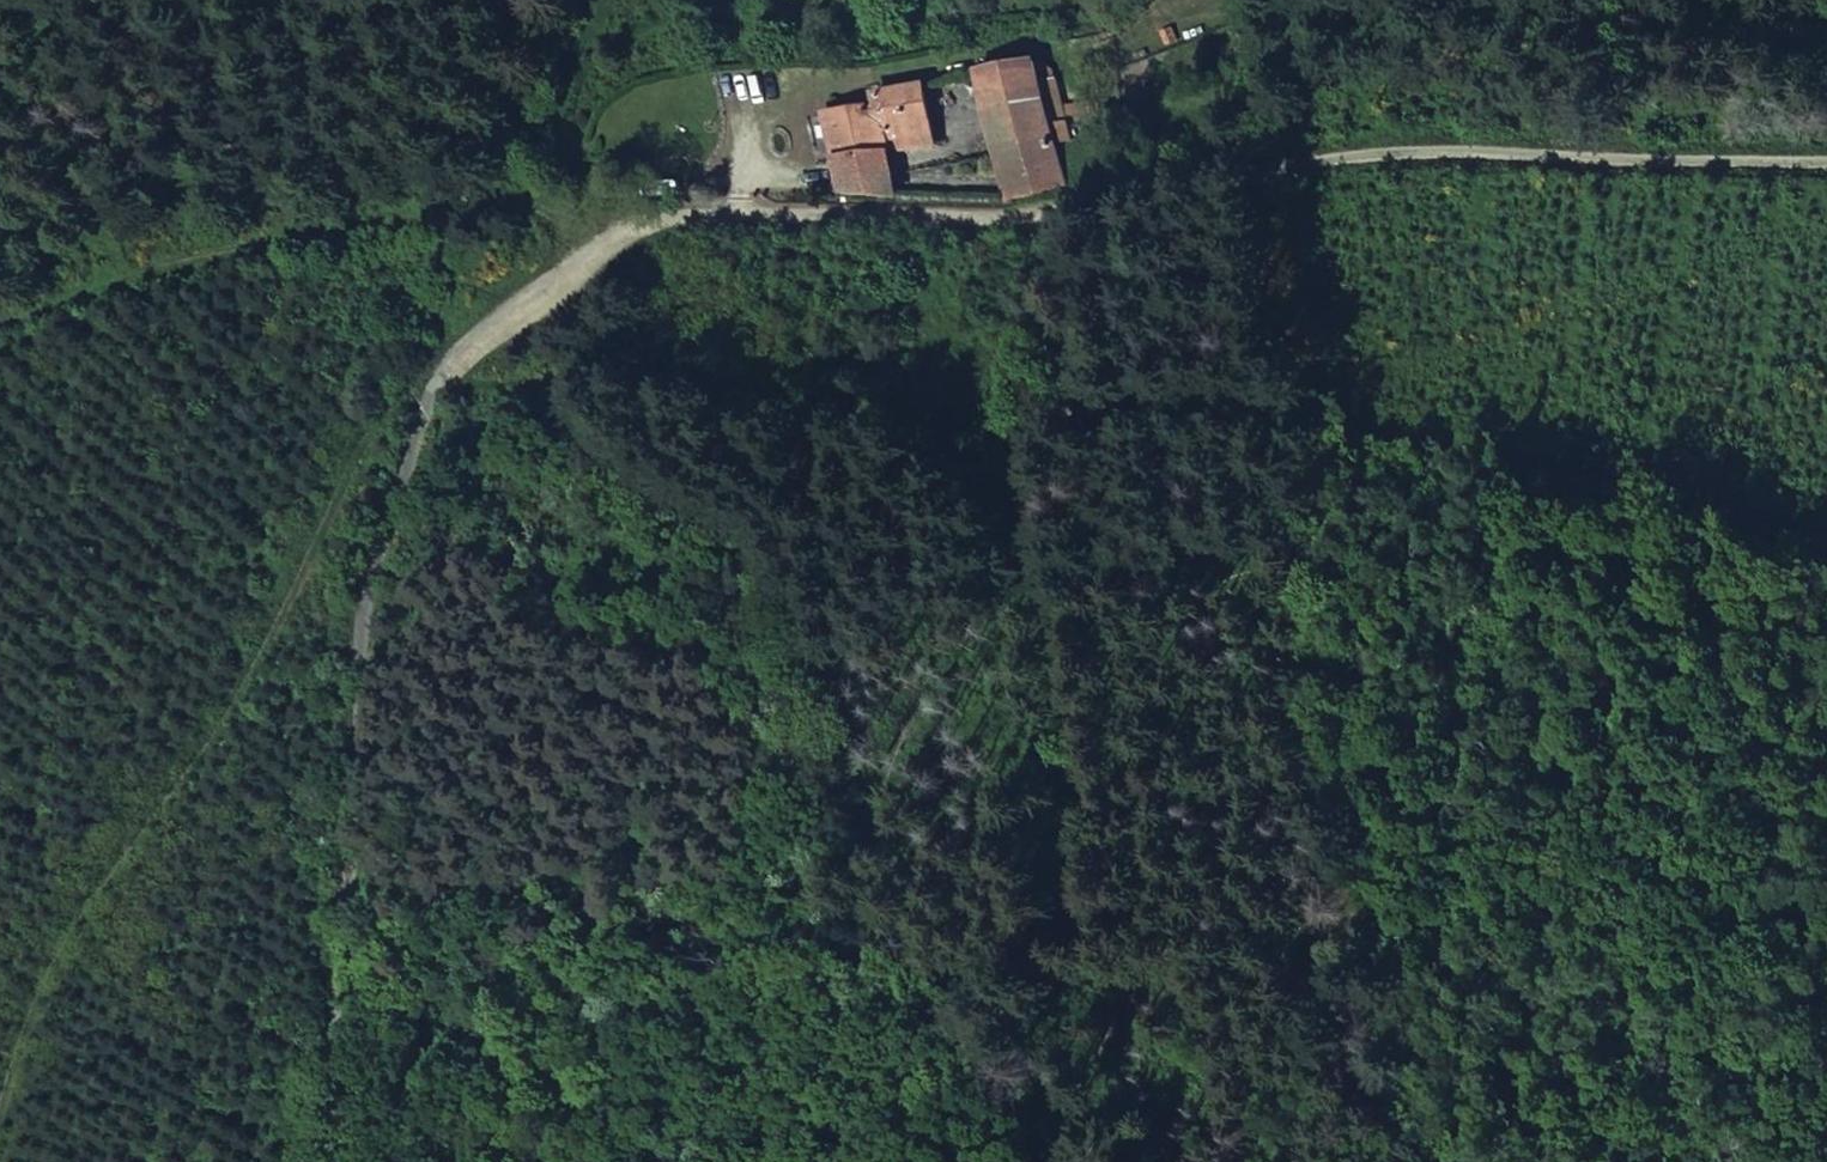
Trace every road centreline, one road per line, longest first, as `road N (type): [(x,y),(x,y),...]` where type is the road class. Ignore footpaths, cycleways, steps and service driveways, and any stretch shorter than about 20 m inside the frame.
road 1 (track): [(304,1161),(412,413),(573,273),(694,217),(978,213),(1184,170),(1380,141)]
road 2 (track): [(1826,147),(1447,135),(1380,141)]

